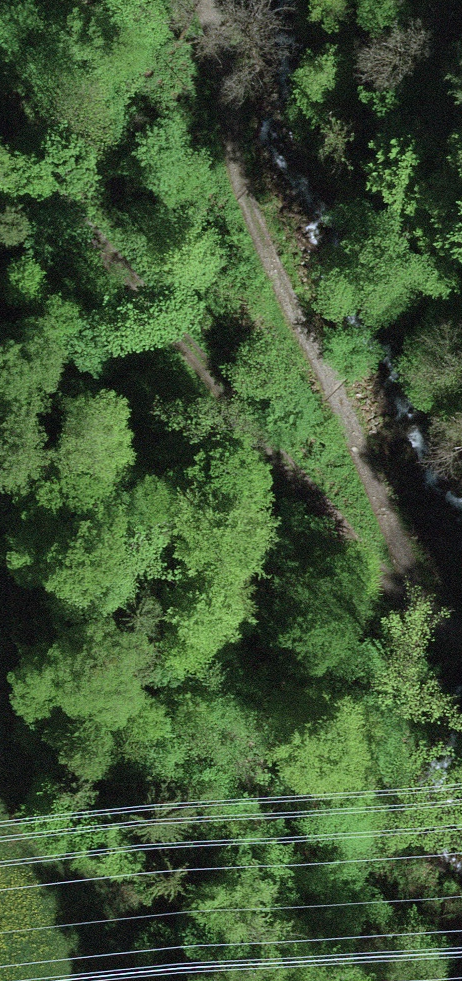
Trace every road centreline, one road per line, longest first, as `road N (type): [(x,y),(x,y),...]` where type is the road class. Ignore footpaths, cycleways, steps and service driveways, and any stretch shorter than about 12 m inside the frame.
road 1 (track): [(209,0),(230,149),(315,307),(437,617)]
road 2 (track): [(437,617),(367,557),(0,121)]

